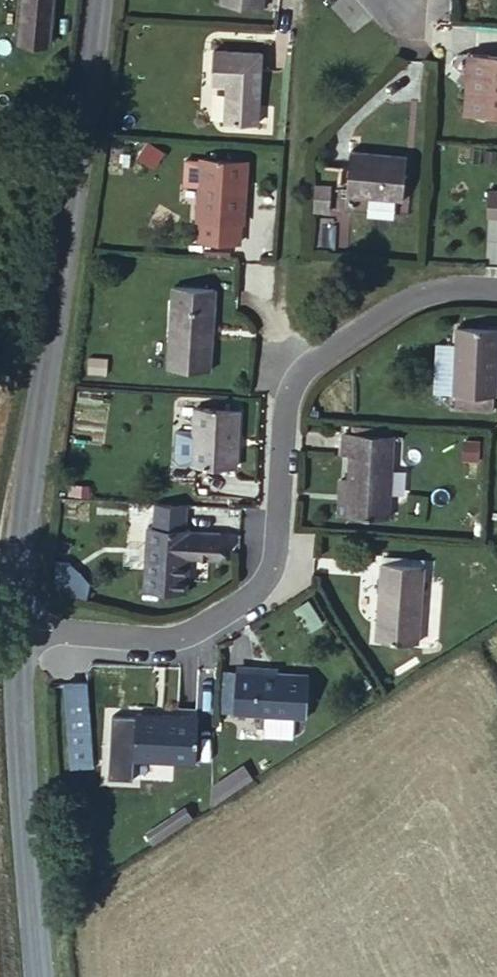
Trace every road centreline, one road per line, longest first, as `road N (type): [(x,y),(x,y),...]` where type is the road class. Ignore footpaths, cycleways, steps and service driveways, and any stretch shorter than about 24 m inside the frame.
road 1 (residential): [(496,287),(409,293),(317,351),(287,397),(275,562),(229,608),(167,635),(18,639)]
road 2 (tertiary): [(93,0),(27,508),(18,639)]
road 3 (tertiary): [(18,639),(40,976)]

